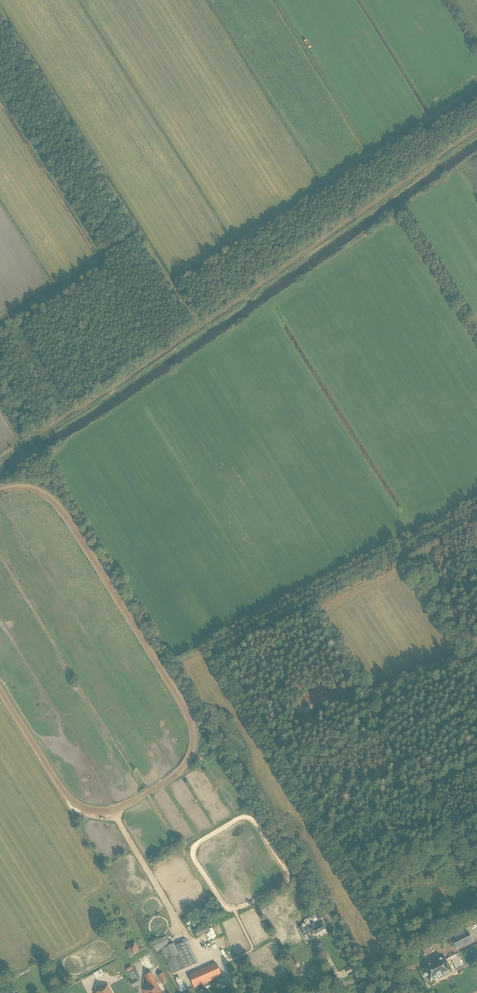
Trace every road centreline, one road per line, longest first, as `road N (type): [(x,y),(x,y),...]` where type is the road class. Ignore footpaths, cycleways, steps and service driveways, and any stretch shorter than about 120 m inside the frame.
road 1 (track): [(209,651),(476,513)]
road 2 (track): [(209,651),(362,901)]
road 3 (track): [(394,538),(476,671)]

